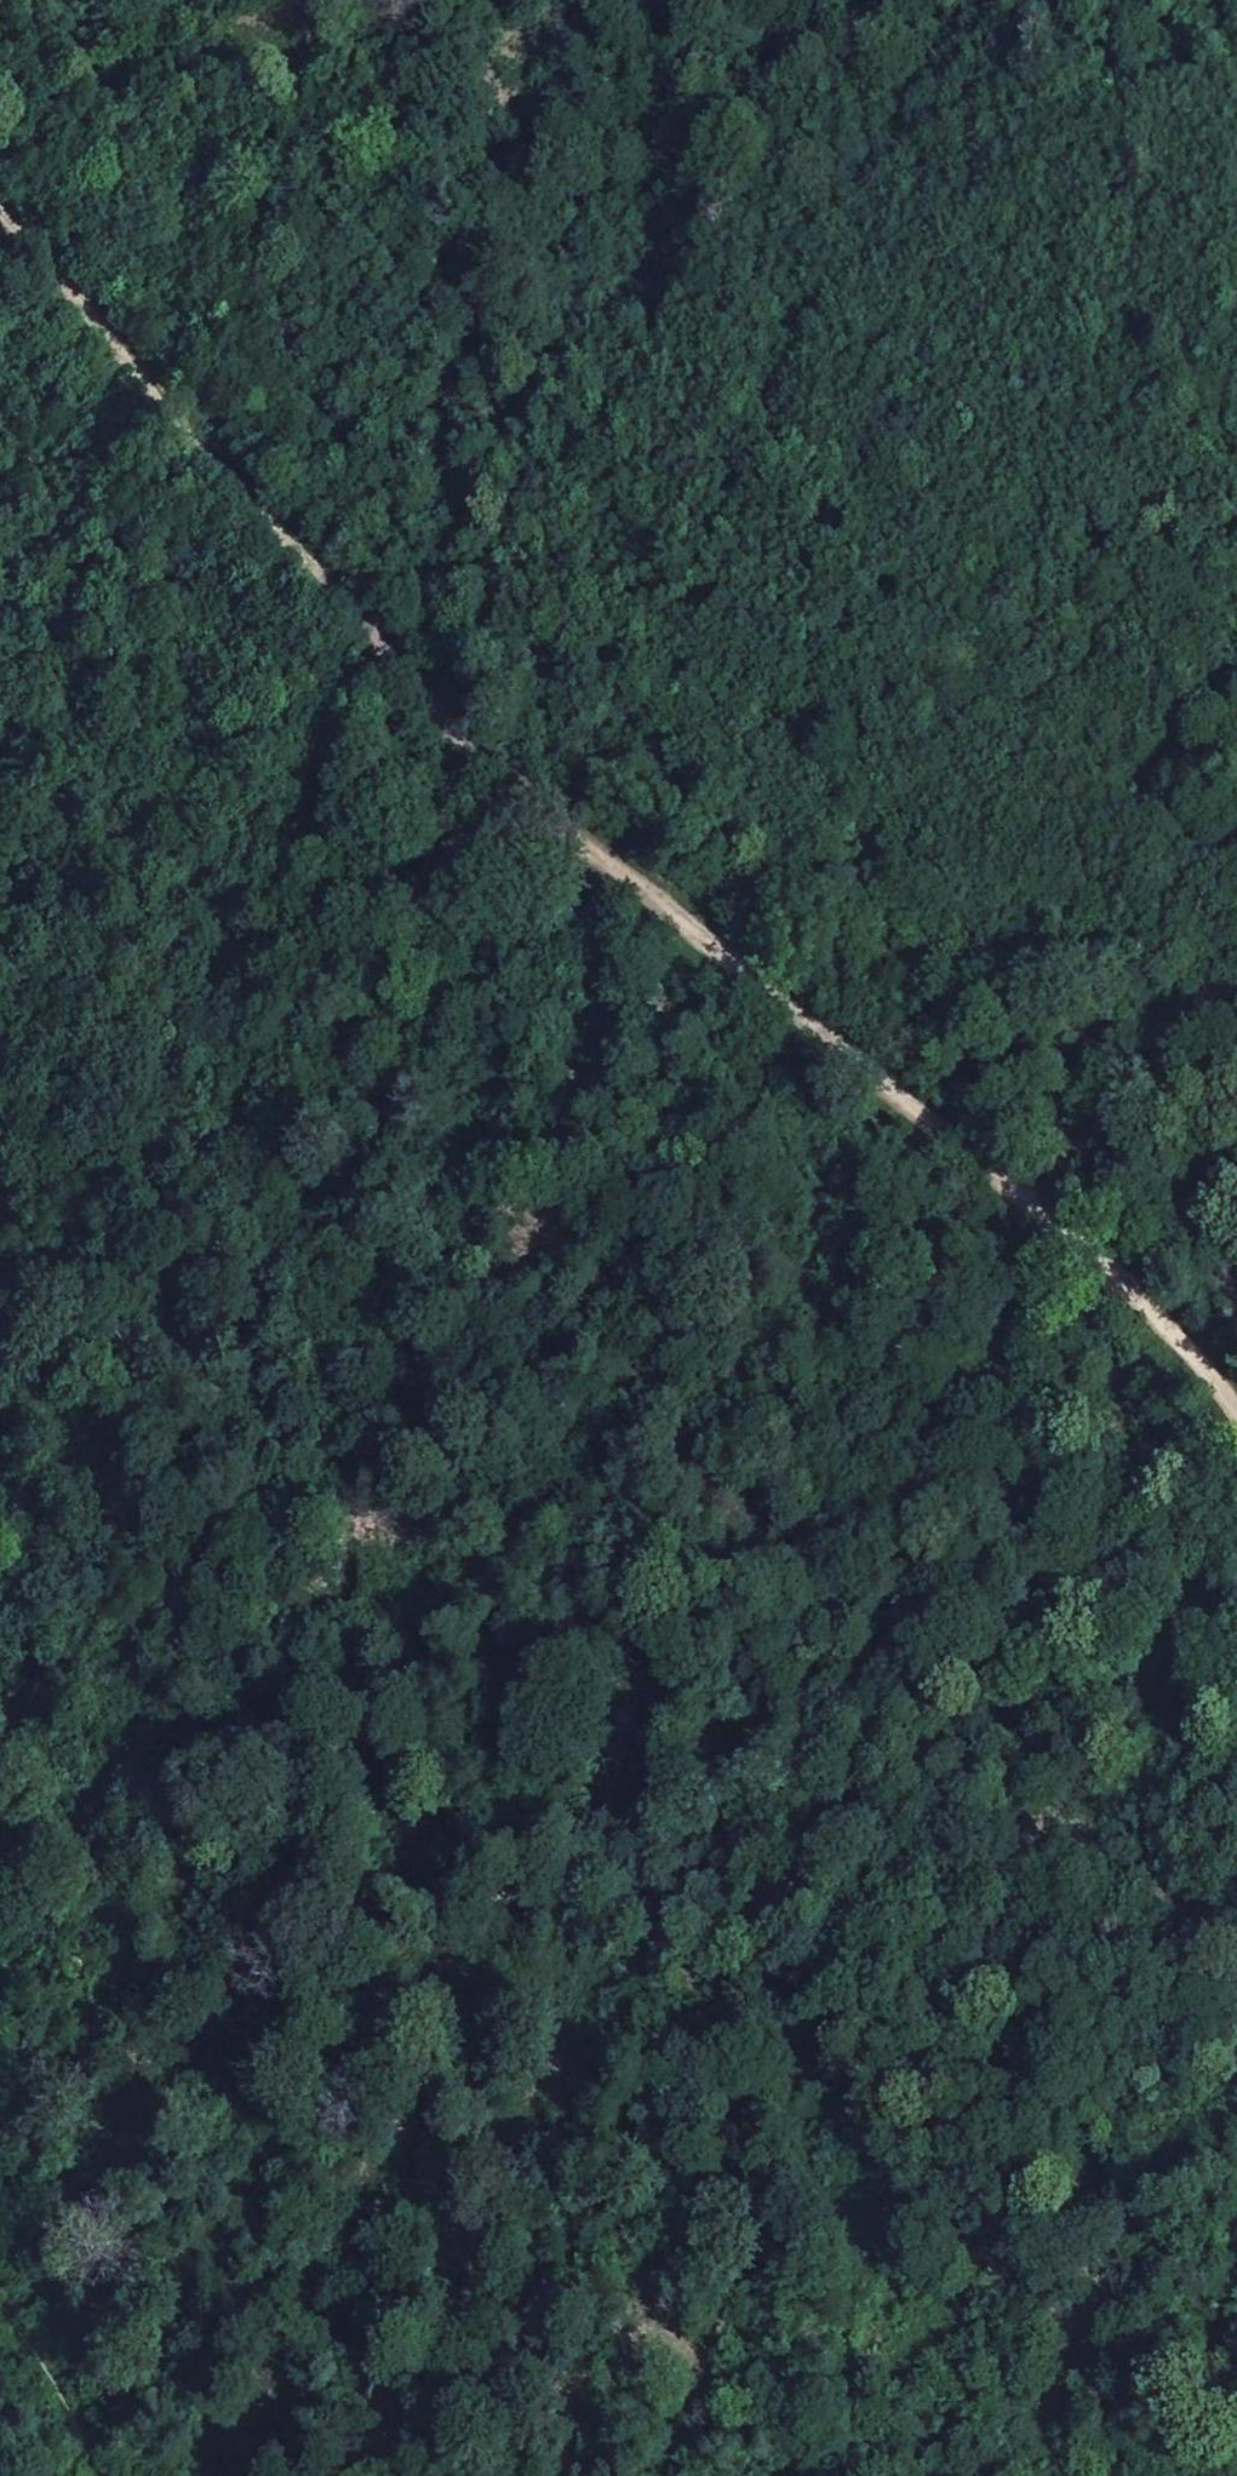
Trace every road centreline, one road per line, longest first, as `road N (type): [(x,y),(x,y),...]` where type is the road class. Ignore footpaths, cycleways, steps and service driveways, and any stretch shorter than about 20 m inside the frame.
road 1 (track): [(0,219),(429,695),(620,871),(1138,1295),(1236,1414)]

